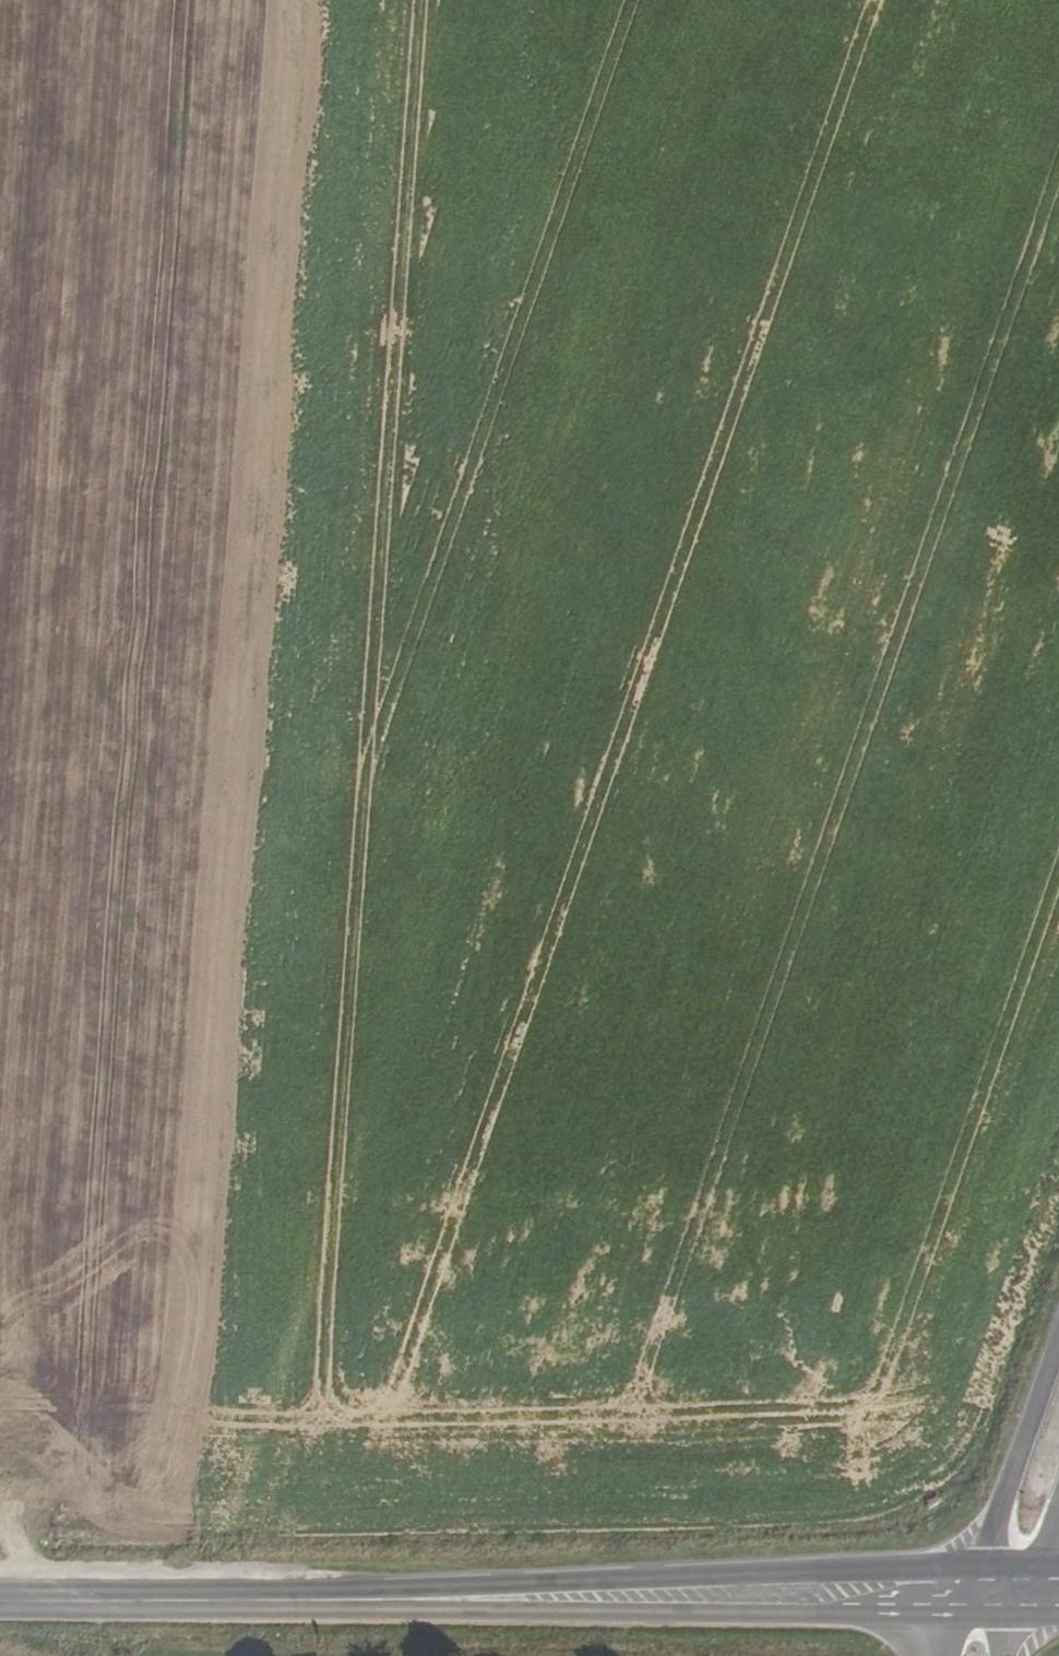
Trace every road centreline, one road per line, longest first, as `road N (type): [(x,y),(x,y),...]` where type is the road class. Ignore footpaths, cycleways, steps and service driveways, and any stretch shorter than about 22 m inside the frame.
road 1 (primary): [(980,1564),(459,1600)]
road 2 (primary): [(459,1600),(951,1615)]
road 3 (primary): [(0,1600),(459,1600)]
road 4 (tertiary): [(1058,1335),(980,1564)]

